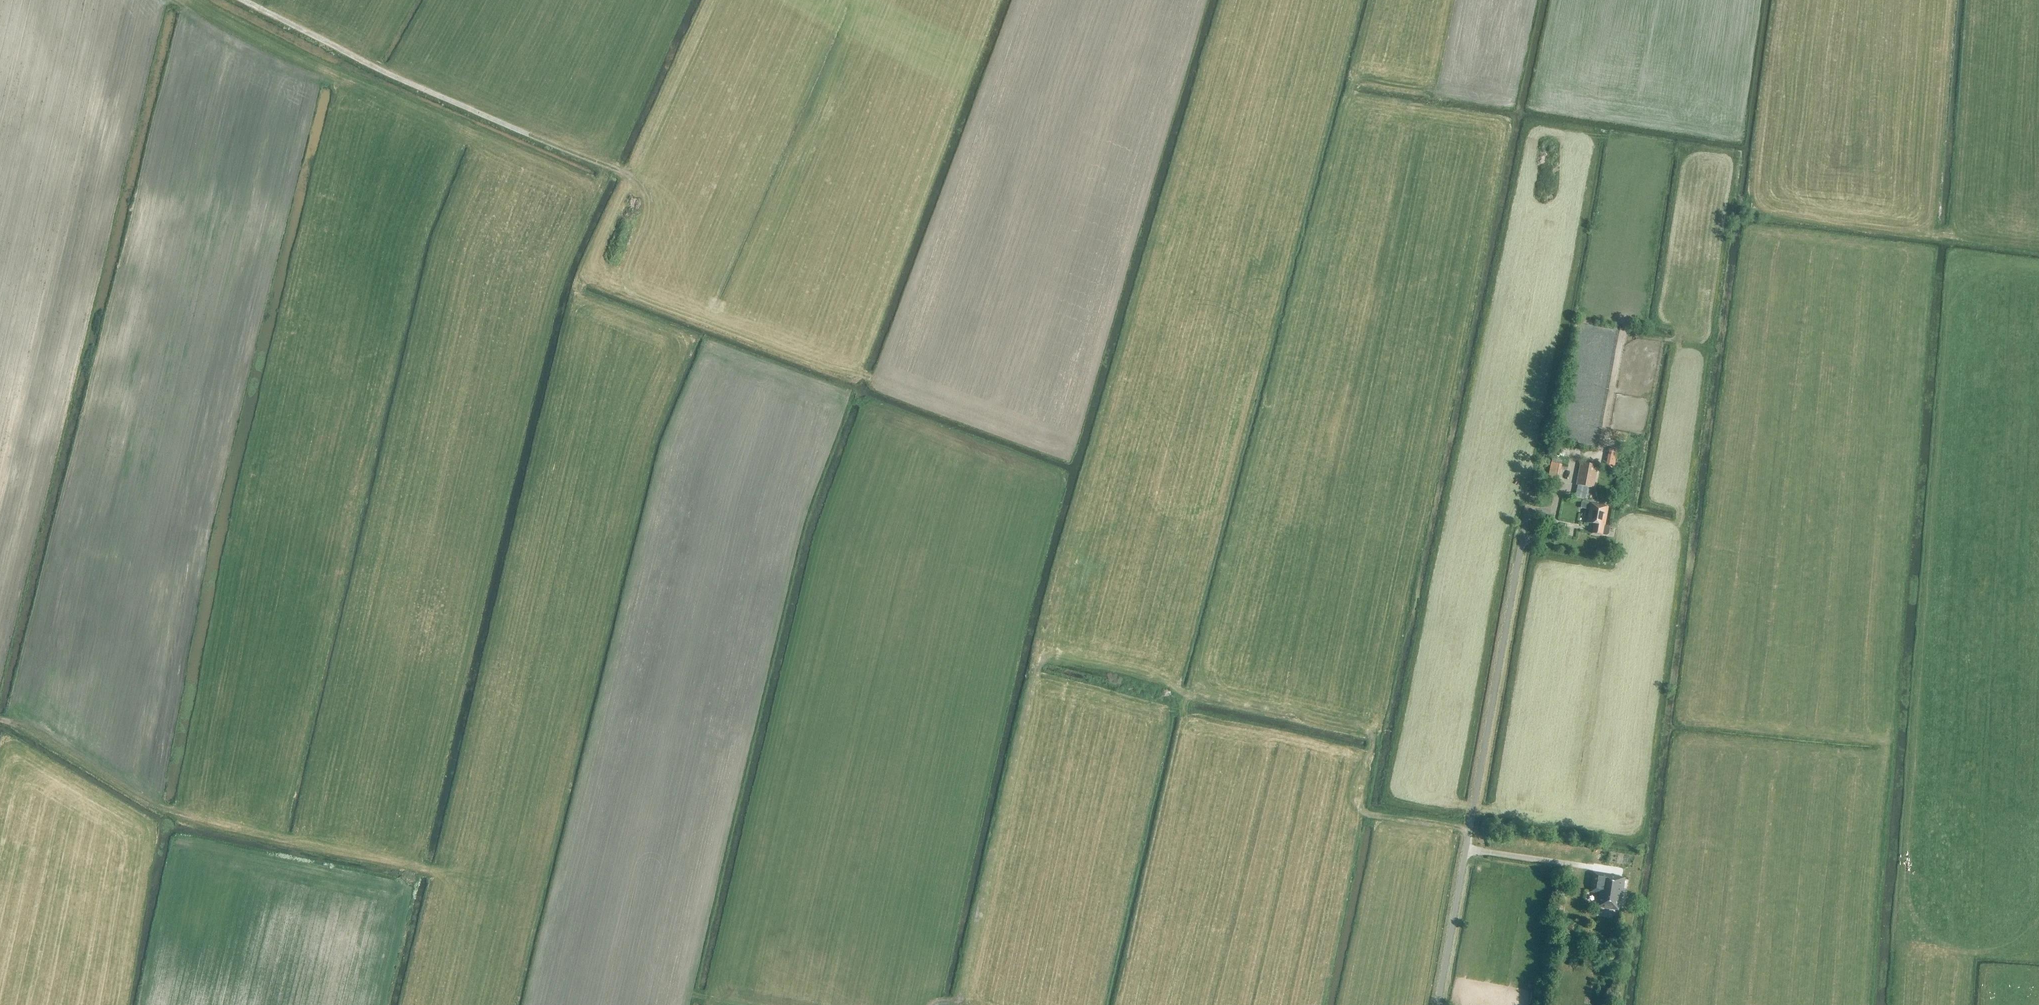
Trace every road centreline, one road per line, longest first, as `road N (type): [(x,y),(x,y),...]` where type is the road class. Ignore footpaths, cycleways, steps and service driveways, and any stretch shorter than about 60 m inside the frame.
road 1 (unclassified): [(1438,1004),(1522,541),(1534,512)]

